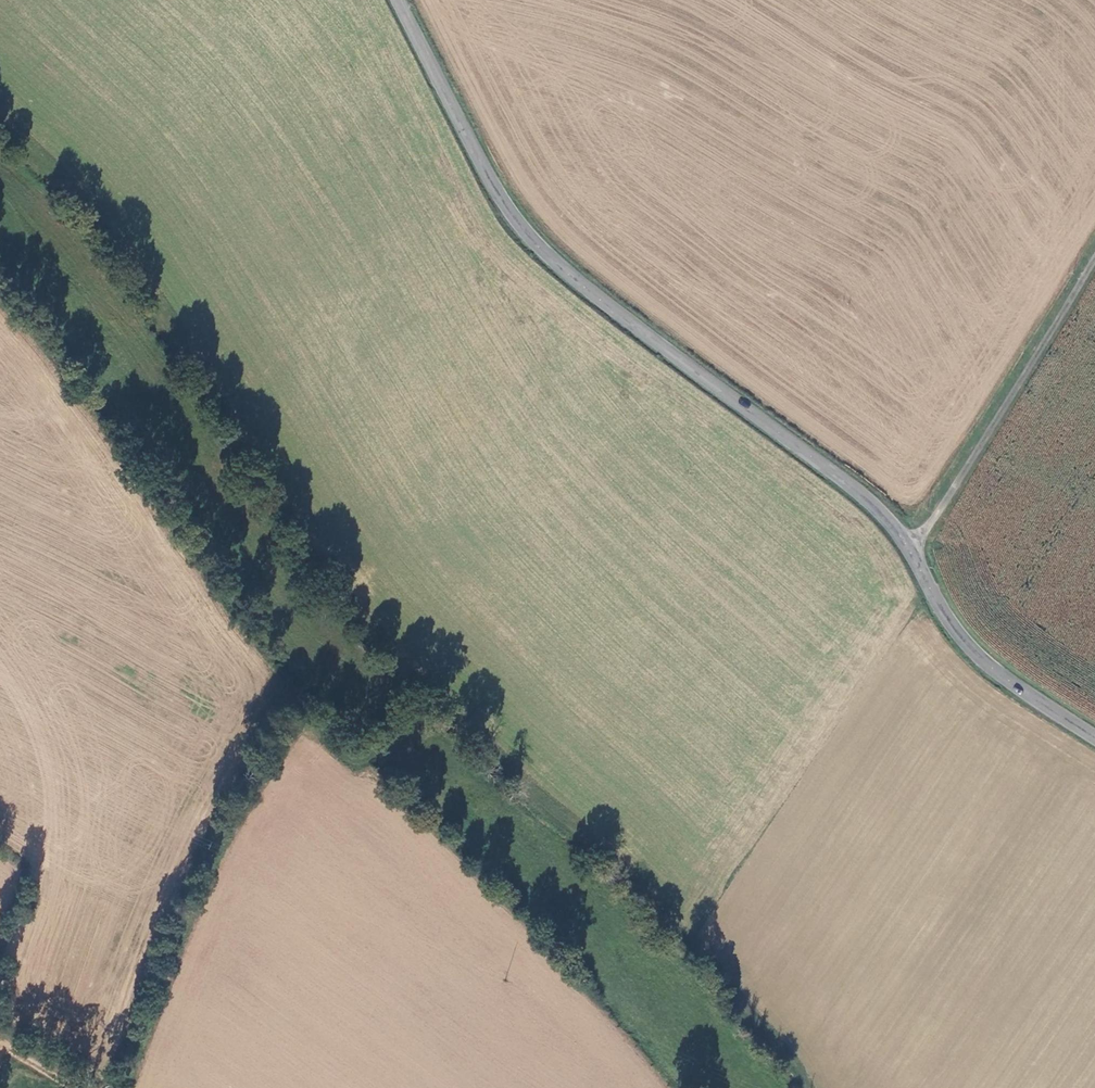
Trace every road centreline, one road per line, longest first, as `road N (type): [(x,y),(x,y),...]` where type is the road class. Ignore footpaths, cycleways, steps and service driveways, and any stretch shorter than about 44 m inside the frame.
road 1 (secondary): [(909,549),(883,512),(590,293),(529,237),(493,187),(396,0)]
road 2 (unclassified): [(909,549),(1094,251)]
road 3 (secondary): [(1094,736),(967,646),(909,549)]

